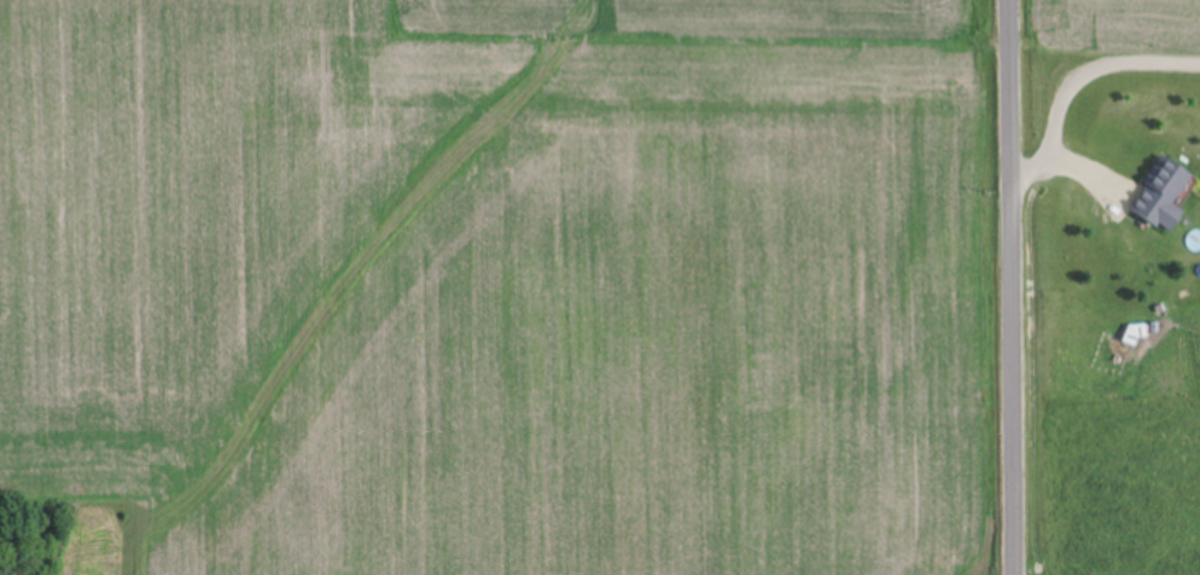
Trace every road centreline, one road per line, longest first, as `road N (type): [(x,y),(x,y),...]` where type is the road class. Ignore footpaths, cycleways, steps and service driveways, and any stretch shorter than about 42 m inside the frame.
road 1 (residential): [(1018,574),(1010,0)]

